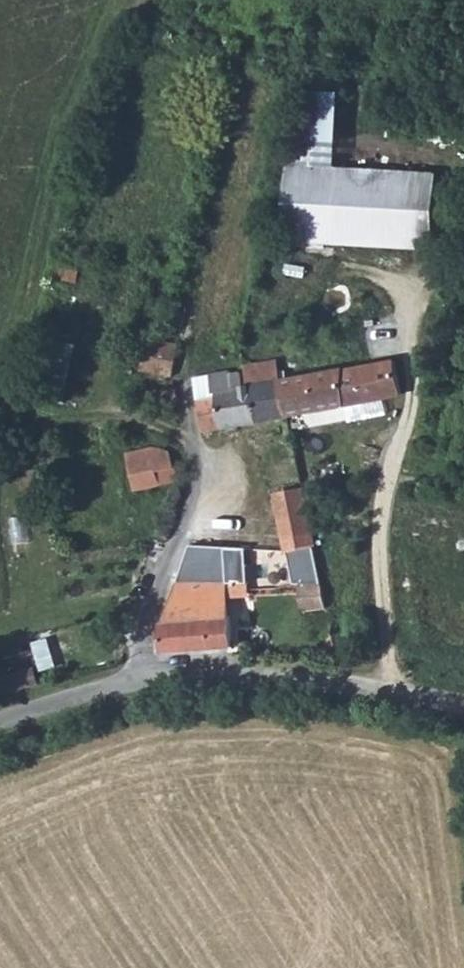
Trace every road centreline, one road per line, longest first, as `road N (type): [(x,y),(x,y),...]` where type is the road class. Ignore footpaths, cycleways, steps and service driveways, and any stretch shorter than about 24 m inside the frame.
road 1 (unclassified): [(138,679),(138,628),(192,489),(196,446),(159,428),(86,418),(0,443)]
road 2 (track): [(387,693),(383,530),(435,357),(422,277)]
road 3 (unclassified): [(463,705),(221,672),(138,679)]
road 4 (unclassified): [(138,679),(0,723)]

